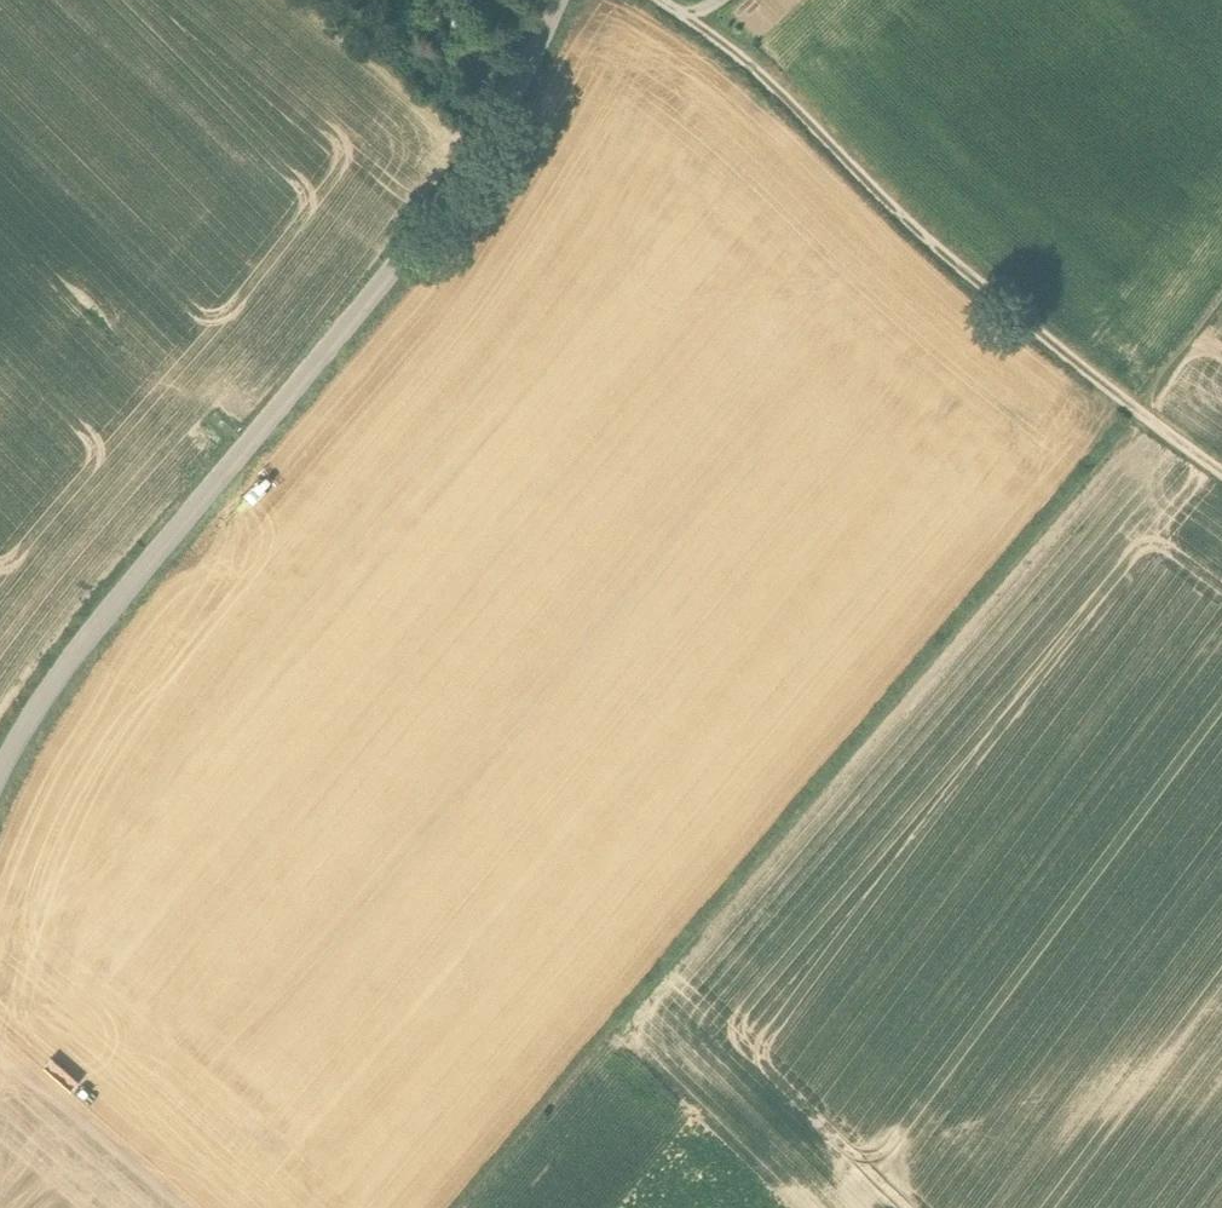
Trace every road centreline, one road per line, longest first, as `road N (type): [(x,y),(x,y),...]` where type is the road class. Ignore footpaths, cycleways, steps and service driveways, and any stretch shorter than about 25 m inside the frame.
road 1 (unclassified): [(0,772),(93,630),(434,216),(504,110),(559,0)]
road 2 (track): [(1135,408),(908,223),(755,70),(659,0)]

